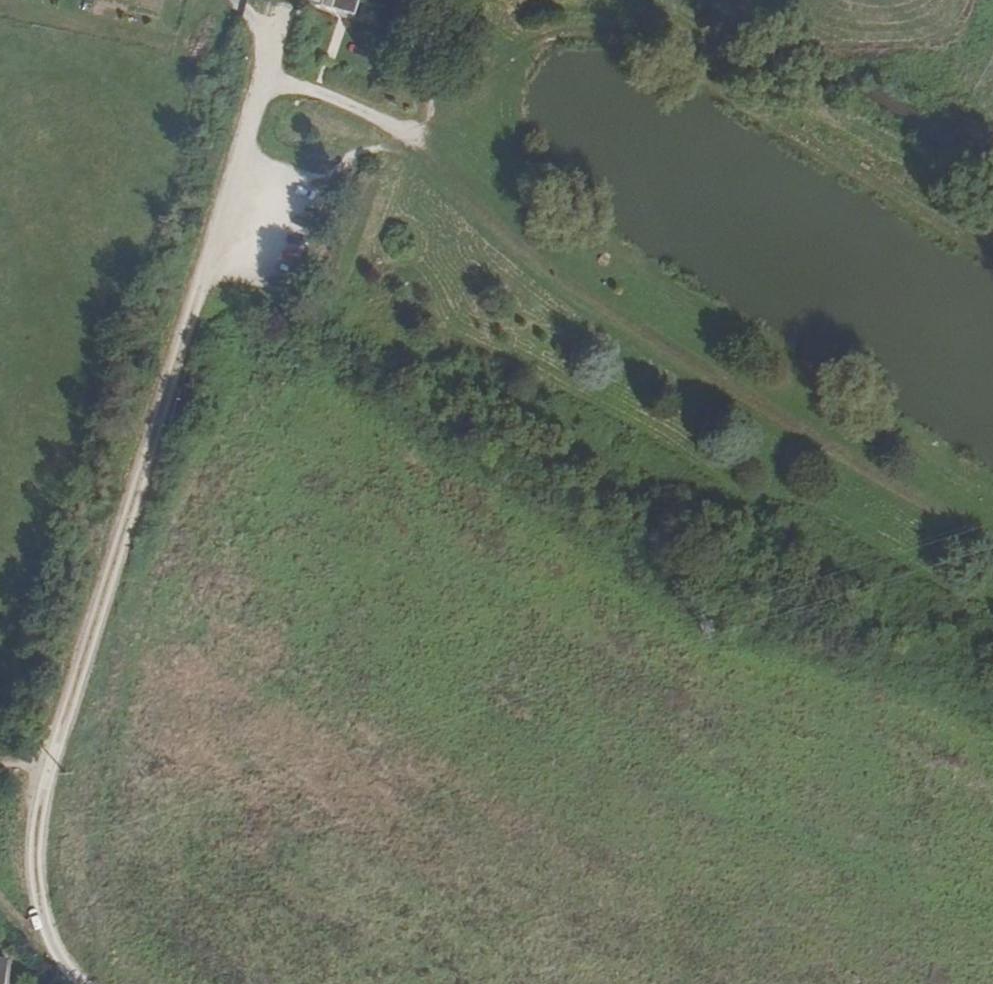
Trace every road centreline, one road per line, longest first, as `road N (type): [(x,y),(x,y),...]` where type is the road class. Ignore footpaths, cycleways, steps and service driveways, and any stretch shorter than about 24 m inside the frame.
road 1 (residential): [(80,983),(52,957),(31,909),(34,809),(230,171)]

